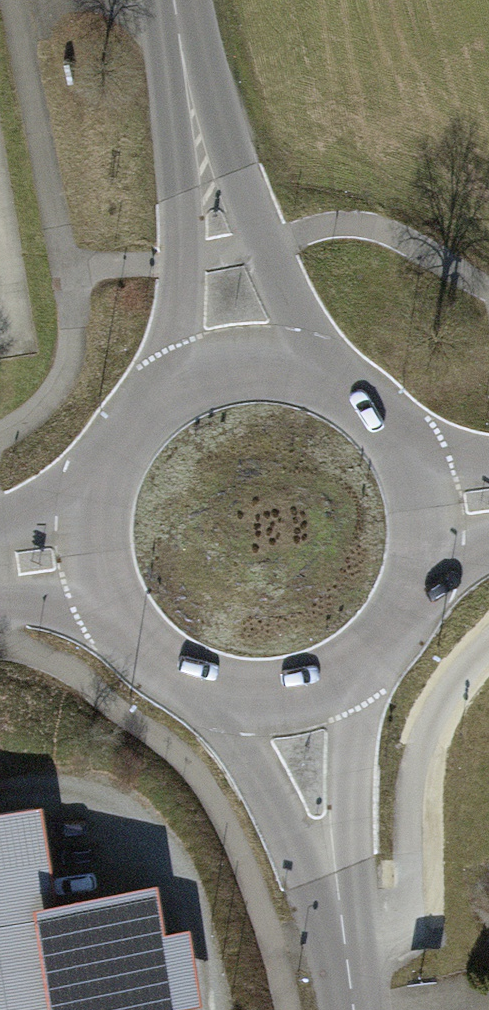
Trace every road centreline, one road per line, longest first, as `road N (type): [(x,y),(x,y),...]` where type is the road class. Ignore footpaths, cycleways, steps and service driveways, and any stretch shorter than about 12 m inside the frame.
road 1 (unclassified): [(241,364),(179,0)]
road 2 (track): [(350,962),(406,916),(403,832),(416,771),(436,717),(488,655)]
road 3 (unclassified): [(299,690),(357,1009)]
road 4 (primary): [(99,548),(115,601),(147,645),(192,677),(244,693),(299,690)]
road 5 (primary): [(429,504),(414,455),(384,413),(342,382),(293,365),(241,364)]
road 6 (primary): [(241,364),(192,379),(150,408),(118,449),(101,497),(99,548)]
road 7 (primary): [(299,690),(346,673),(385,642),(414,601),(429,554),(429,504)]

